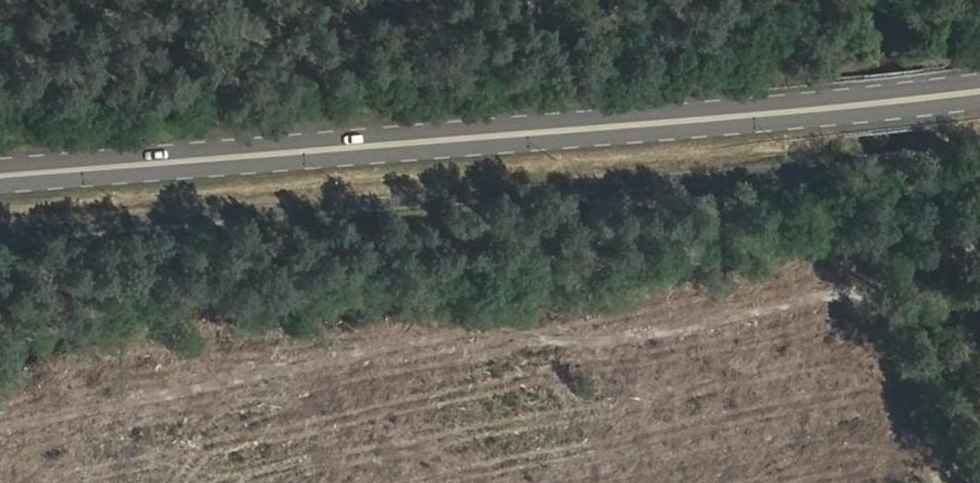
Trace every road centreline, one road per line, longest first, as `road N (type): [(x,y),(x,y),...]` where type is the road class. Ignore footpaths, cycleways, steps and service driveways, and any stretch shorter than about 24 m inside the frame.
road 1 (primary): [(979,91),(0,176)]
road 2 (track): [(738,0),(336,76),(0,96)]

